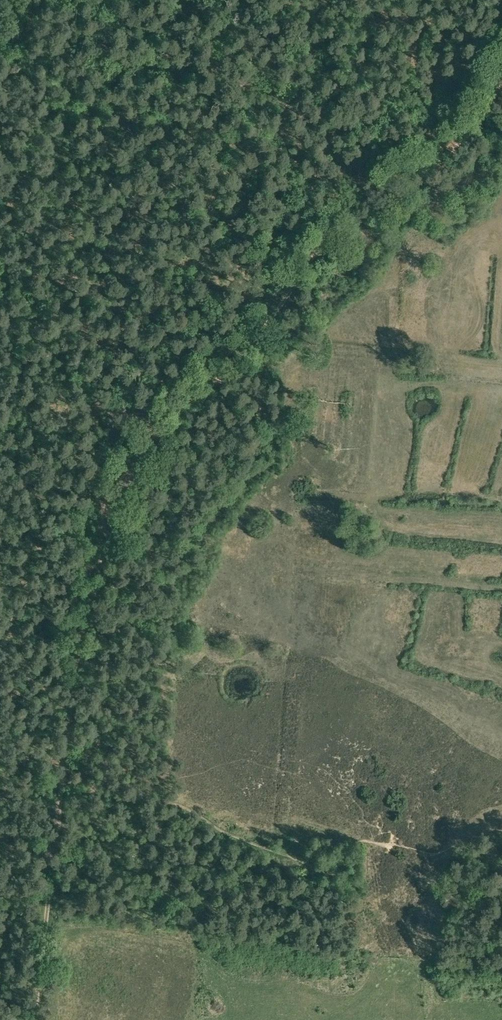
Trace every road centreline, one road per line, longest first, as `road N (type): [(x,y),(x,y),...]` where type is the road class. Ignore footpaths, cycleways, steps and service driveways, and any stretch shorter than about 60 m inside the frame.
road 1 (track): [(334,229),(124,482),(95,558),(73,695)]
road 2 (track): [(62,793),(34,1019)]
road 3 (track): [(334,229),(451,145),(501,78)]

